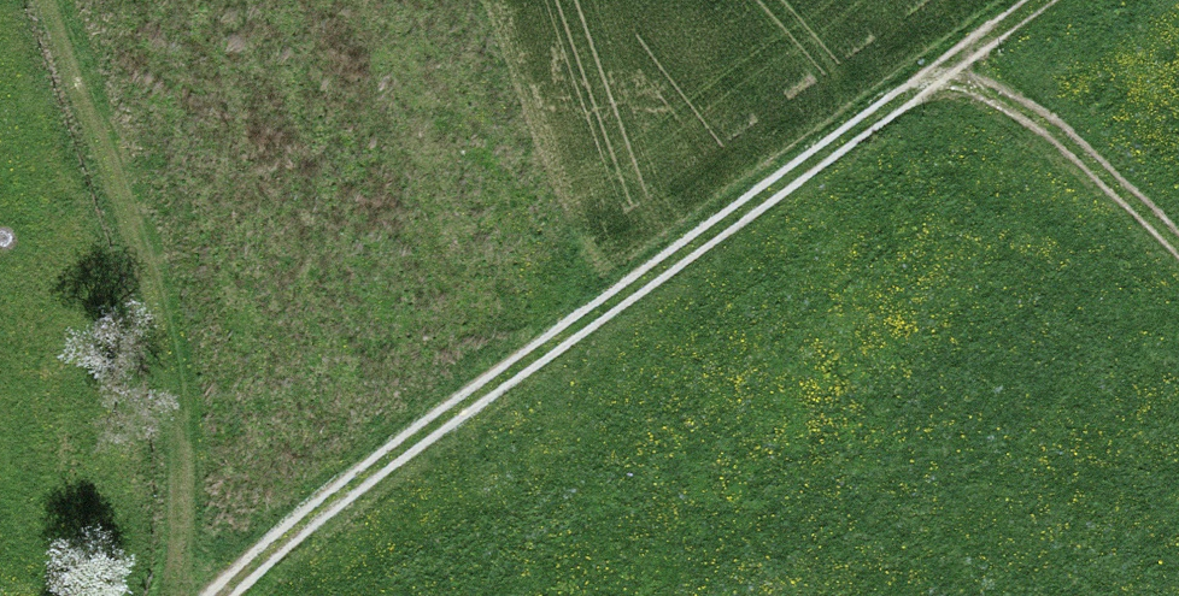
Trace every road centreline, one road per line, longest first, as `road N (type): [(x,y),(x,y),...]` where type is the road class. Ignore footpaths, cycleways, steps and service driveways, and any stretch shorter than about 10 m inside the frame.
road 1 (track): [(245,595),(351,498),(936,88)]
road 2 (track): [(60,0),(137,228),(179,420),(160,595)]
road 3 (track): [(936,88),(1041,134),(1178,267)]
road 4 (track): [(936,88),(1060,0)]

